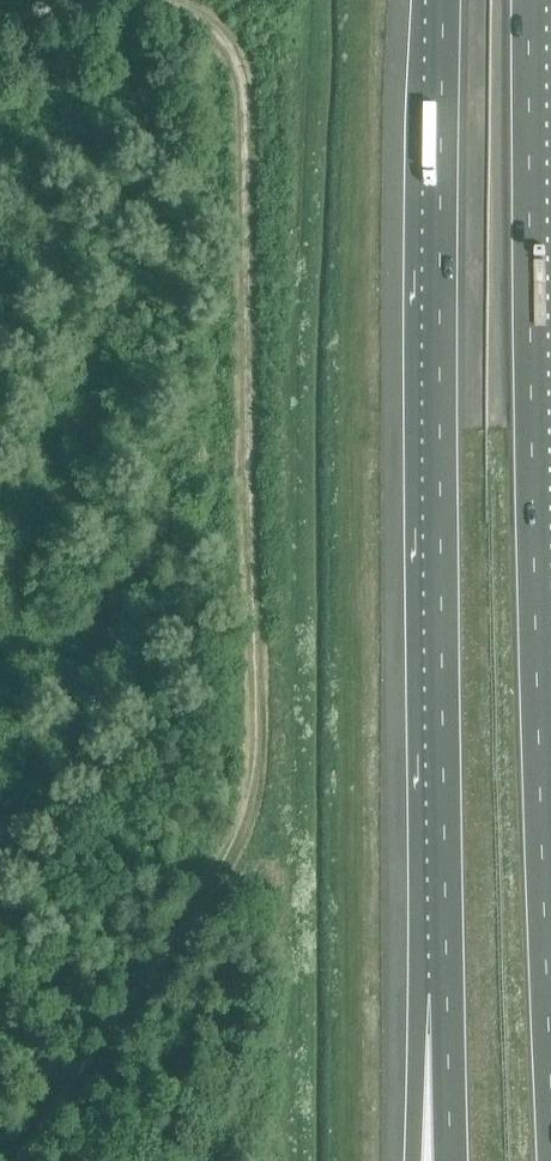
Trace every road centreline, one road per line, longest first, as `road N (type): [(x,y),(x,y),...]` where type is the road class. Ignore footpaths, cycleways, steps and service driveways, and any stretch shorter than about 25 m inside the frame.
road 1 (track): [(9,1160),(213,901),(247,841),(258,800),(262,707),(245,75),(234,31),(211,0)]
road 2 (motorway): [(550,1053),(532,513),(528,0)]
road 3 (motorway): [(447,0),(448,994)]
road 4 (motorway): [(448,994),(422,1160)]
road 5 (motorway): [(448,994),(454,1160)]

